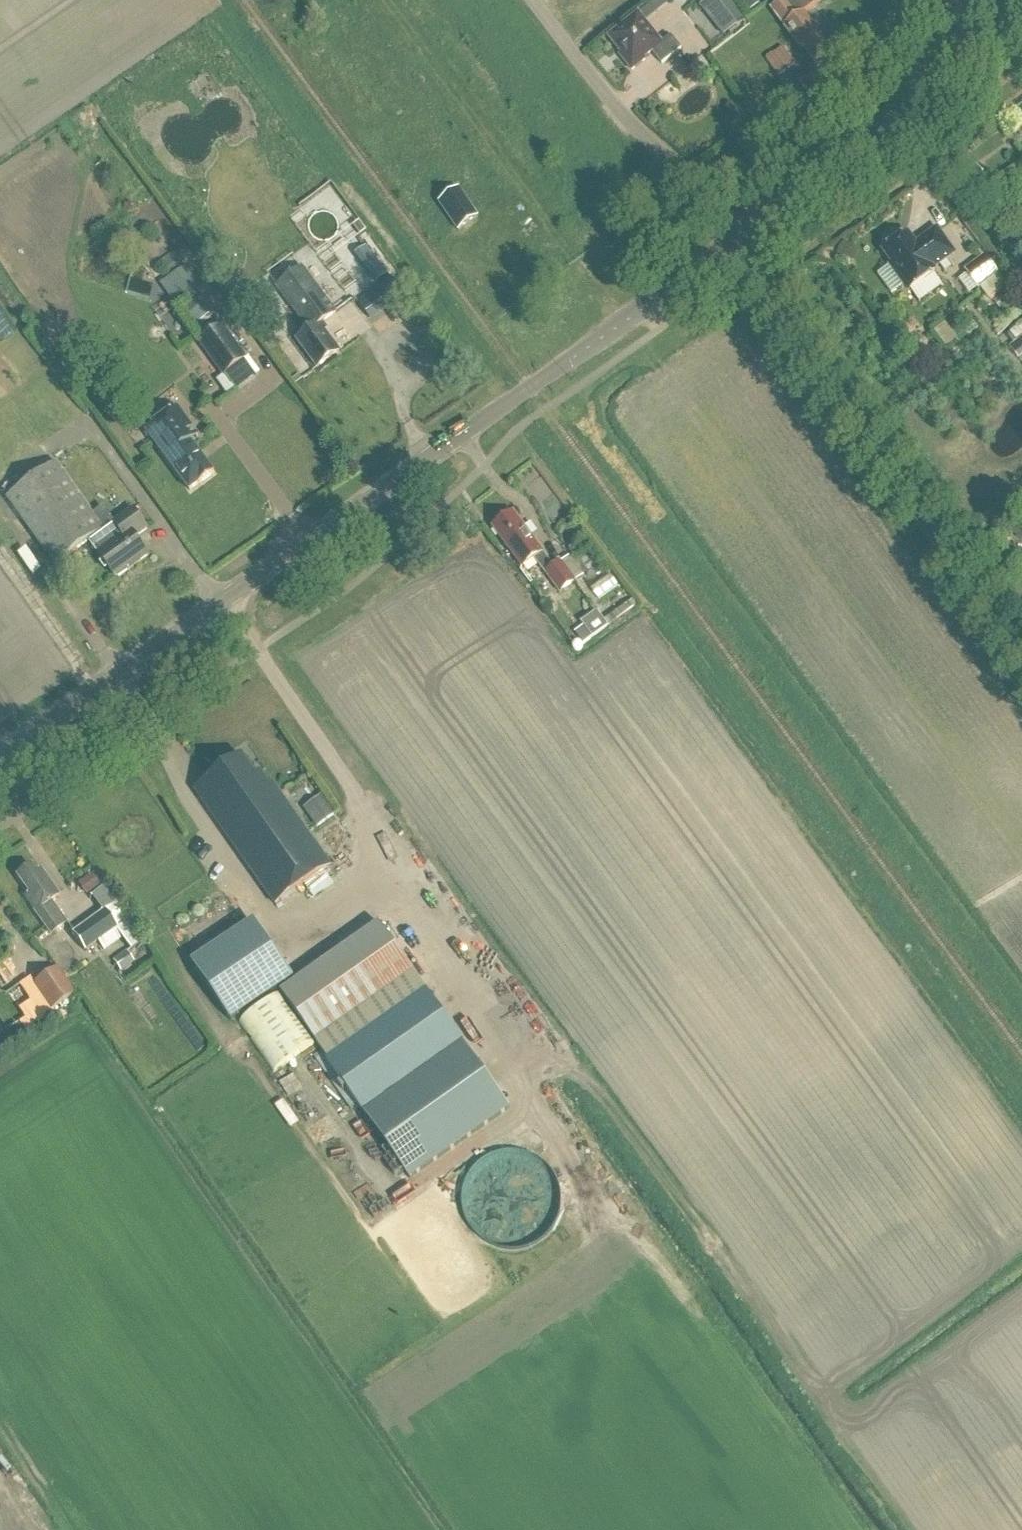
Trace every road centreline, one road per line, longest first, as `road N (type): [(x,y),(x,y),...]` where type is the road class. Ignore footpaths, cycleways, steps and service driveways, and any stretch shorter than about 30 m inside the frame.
road 1 (tertiary): [(0,756),(740,240)]
road 2 (unclassified): [(750,263),(809,367),(1021,658)]
road 3 (tertiary): [(740,240),(916,94),(961,0)]
road 4 (residential): [(530,0),(582,70),(740,240)]

